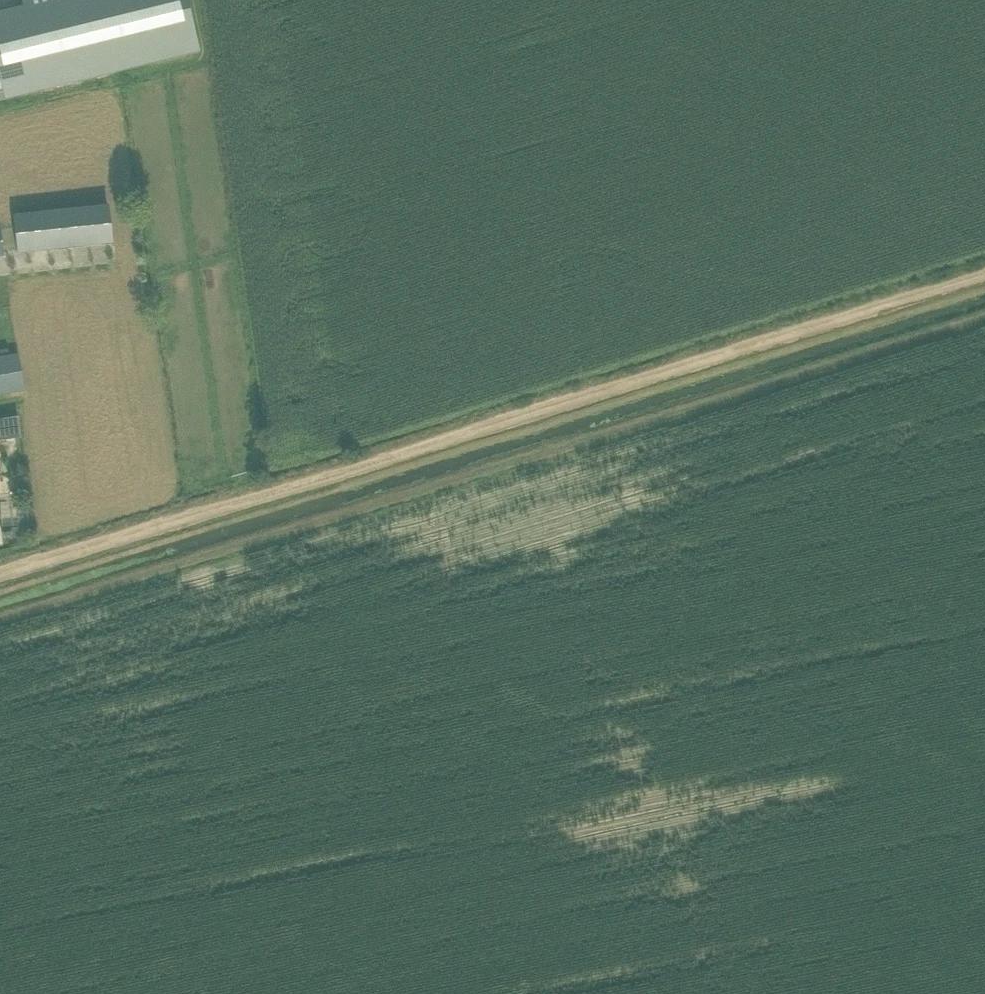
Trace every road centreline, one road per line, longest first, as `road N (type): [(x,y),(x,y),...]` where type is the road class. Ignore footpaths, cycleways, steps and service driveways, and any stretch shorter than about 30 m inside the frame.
road 1 (track): [(984,272),(0,577)]

